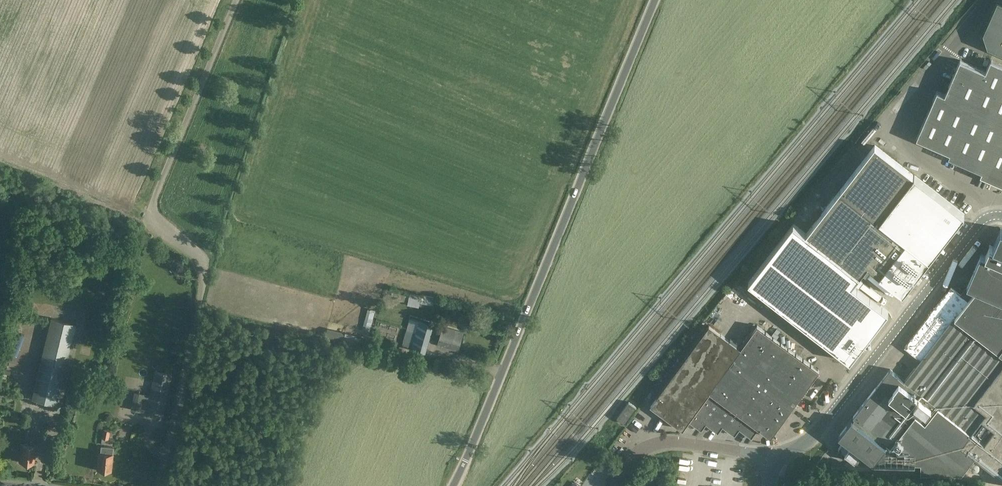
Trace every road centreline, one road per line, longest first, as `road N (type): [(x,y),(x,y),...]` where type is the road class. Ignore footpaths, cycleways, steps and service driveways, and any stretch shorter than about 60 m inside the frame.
road 1 (unclassified): [(455,485),(655,0)]
road 2 (residential): [(778,454),(810,442),(976,226),(1001,216)]
road 3 (residential): [(620,485),(631,461),(653,444),(778,454)]

